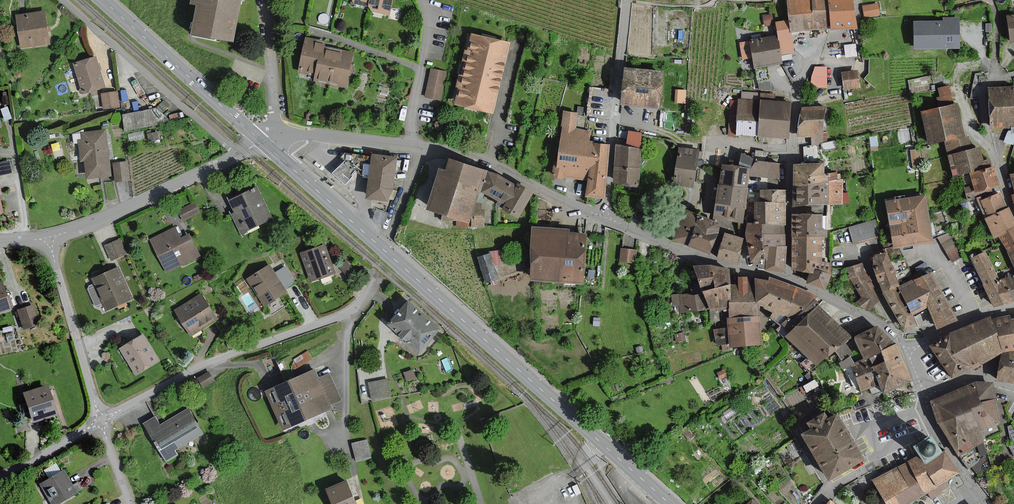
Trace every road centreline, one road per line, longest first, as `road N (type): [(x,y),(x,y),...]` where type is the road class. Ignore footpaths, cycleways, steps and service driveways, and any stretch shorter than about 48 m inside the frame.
road 1 (secondary): [(381,248),(671,503)]
road 2 (residential): [(102,420),(203,364),(357,310),(379,279)]
road 3 (residential): [(788,280),(799,78),(822,45)]
road 4 (residential): [(65,0),(239,153)]
road 5 (unclassified): [(626,0),(604,218)]
road 6 (secondary): [(102,0),(262,140)]
road 7 (residential): [(48,237),(239,153)]
road 8 (residential): [(604,218),(482,162),(423,147)]
road 9 (residential): [(788,280),(707,260),(604,218)]
road 10 (residential): [(48,237),(102,420)]
road 11 (residential): [(926,397),(914,414),(869,431),(882,456),(820,503)]
road 12 (secondary): [(262,140),(381,248)]
road 13 (residential): [(1013,75),(982,94),(990,149),(1013,212)]
road 14 (residential): [(425,0),(431,22),(411,146)]
road 15 (residential): [(908,351),(879,323),(788,280)]
road 16 (residential): [(277,135),(264,0)]
road 17 (residential): [(411,146),(277,135)]
road 18 (residential): [(926,397),(983,503)]

